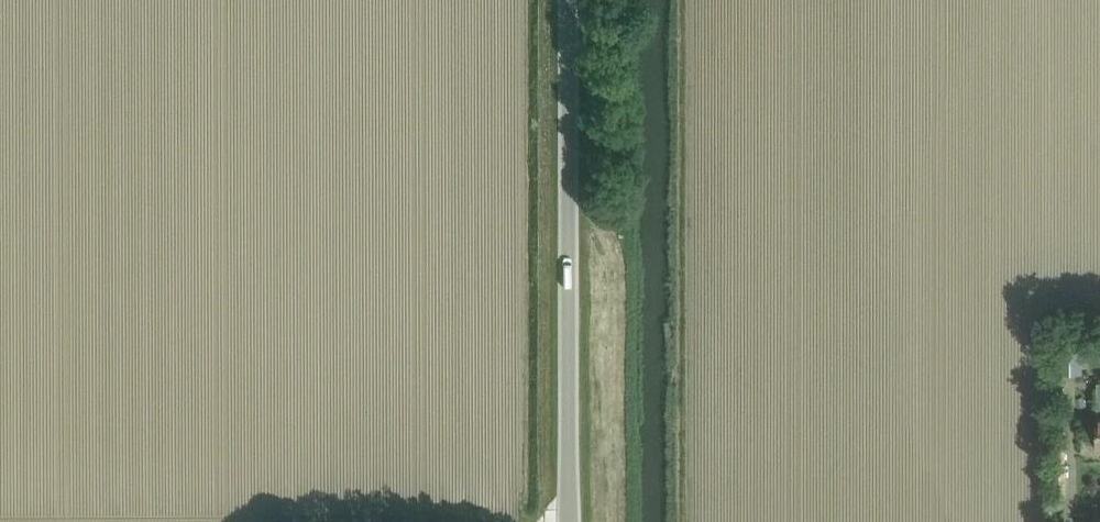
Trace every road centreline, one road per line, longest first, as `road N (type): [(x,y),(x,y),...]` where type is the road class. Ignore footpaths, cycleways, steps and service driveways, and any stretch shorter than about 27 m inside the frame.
road 1 (unclassified): [(568,521),(568,0)]

